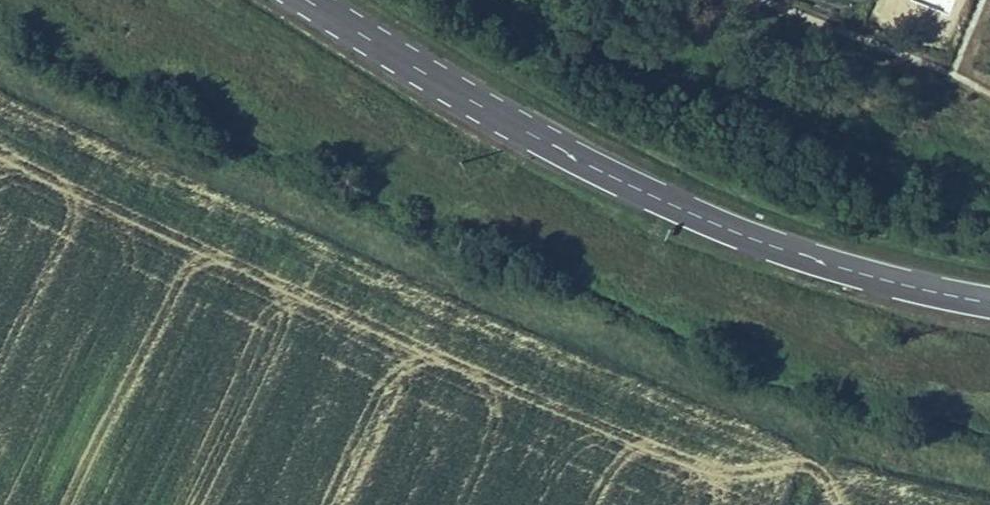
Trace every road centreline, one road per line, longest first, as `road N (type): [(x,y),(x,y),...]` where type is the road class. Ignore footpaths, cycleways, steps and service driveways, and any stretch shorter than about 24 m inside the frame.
road 1 (tertiary): [(989,302),(861,274),(706,220),(532,135),(310,0)]

